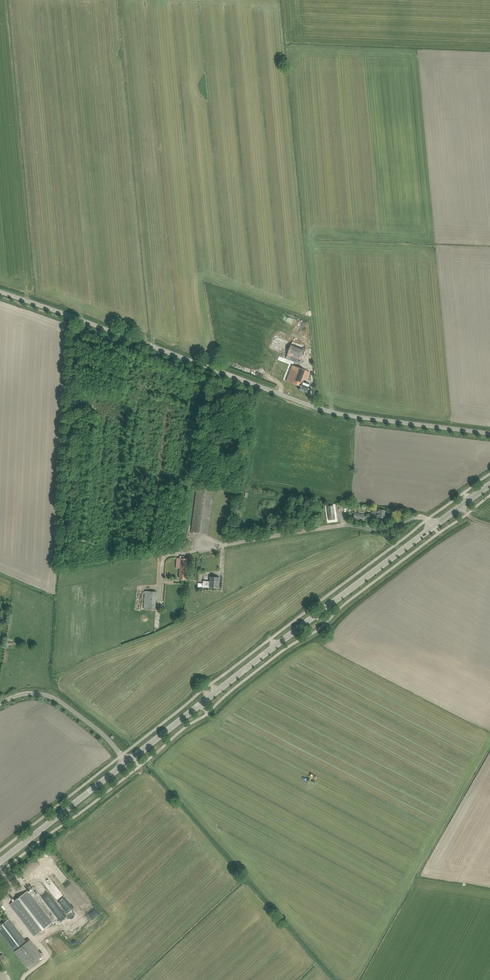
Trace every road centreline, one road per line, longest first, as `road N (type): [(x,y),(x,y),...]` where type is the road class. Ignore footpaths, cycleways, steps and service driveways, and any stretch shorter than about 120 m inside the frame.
road 1 (unclassified): [(489,433),(328,411),(0,292)]
road 2 (secondary): [(126,762),(434,526)]
road 3 (residential): [(434,526),(417,517),(386,529),(340,525),(169,555),(158,618)]
road 4 (secondary): [(0,861),(126,762)]
road 5 (unclassified): [(126,762),(56,699),(32,693),(0,703)]

